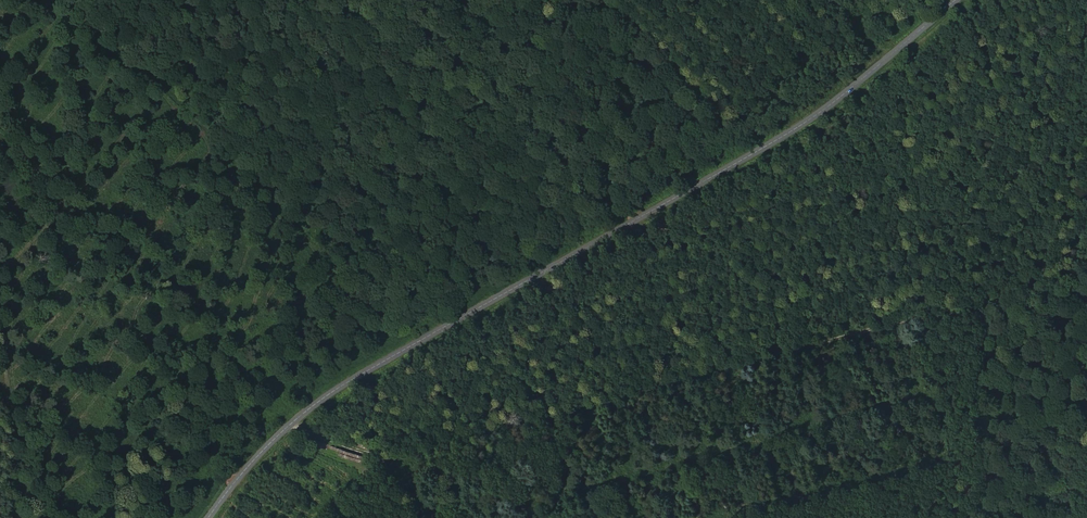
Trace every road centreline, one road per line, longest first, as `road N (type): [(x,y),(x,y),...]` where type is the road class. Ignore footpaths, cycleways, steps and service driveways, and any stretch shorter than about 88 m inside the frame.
road 1 (tertiary): [(956,0),(804,127),(350,377),(252,464),(209,517)]
road 2 (track): [(287,430),(397,458),(1086,270)]

